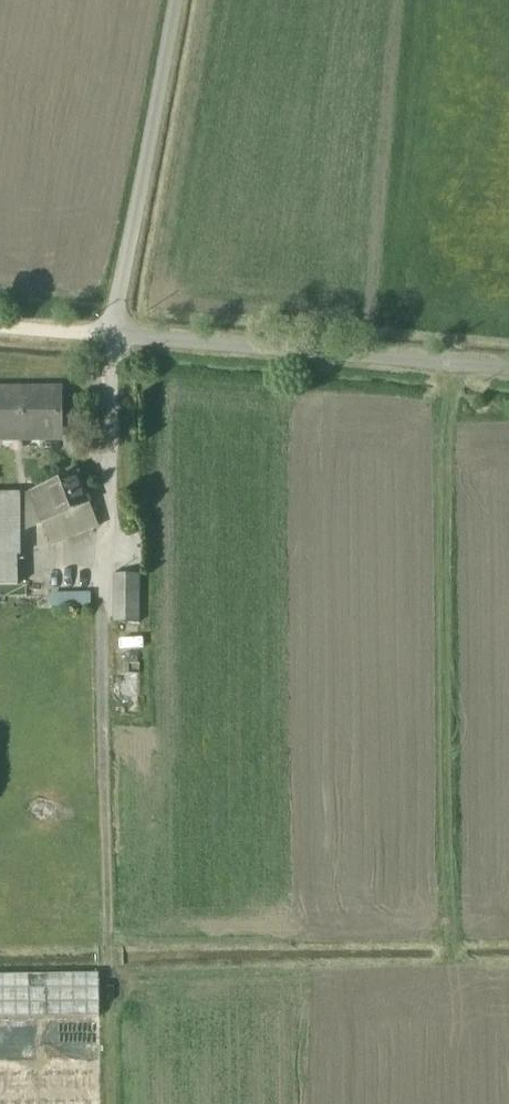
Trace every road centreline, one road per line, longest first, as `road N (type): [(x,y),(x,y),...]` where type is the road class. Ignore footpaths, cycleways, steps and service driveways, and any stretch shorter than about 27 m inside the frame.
road 1 (track): [(449,364),(443,400),(452,961)]
road 2 (unclassified): [(109,335),(508,369)]
road 3 (unclassified): [(109,335),(174,0)]

